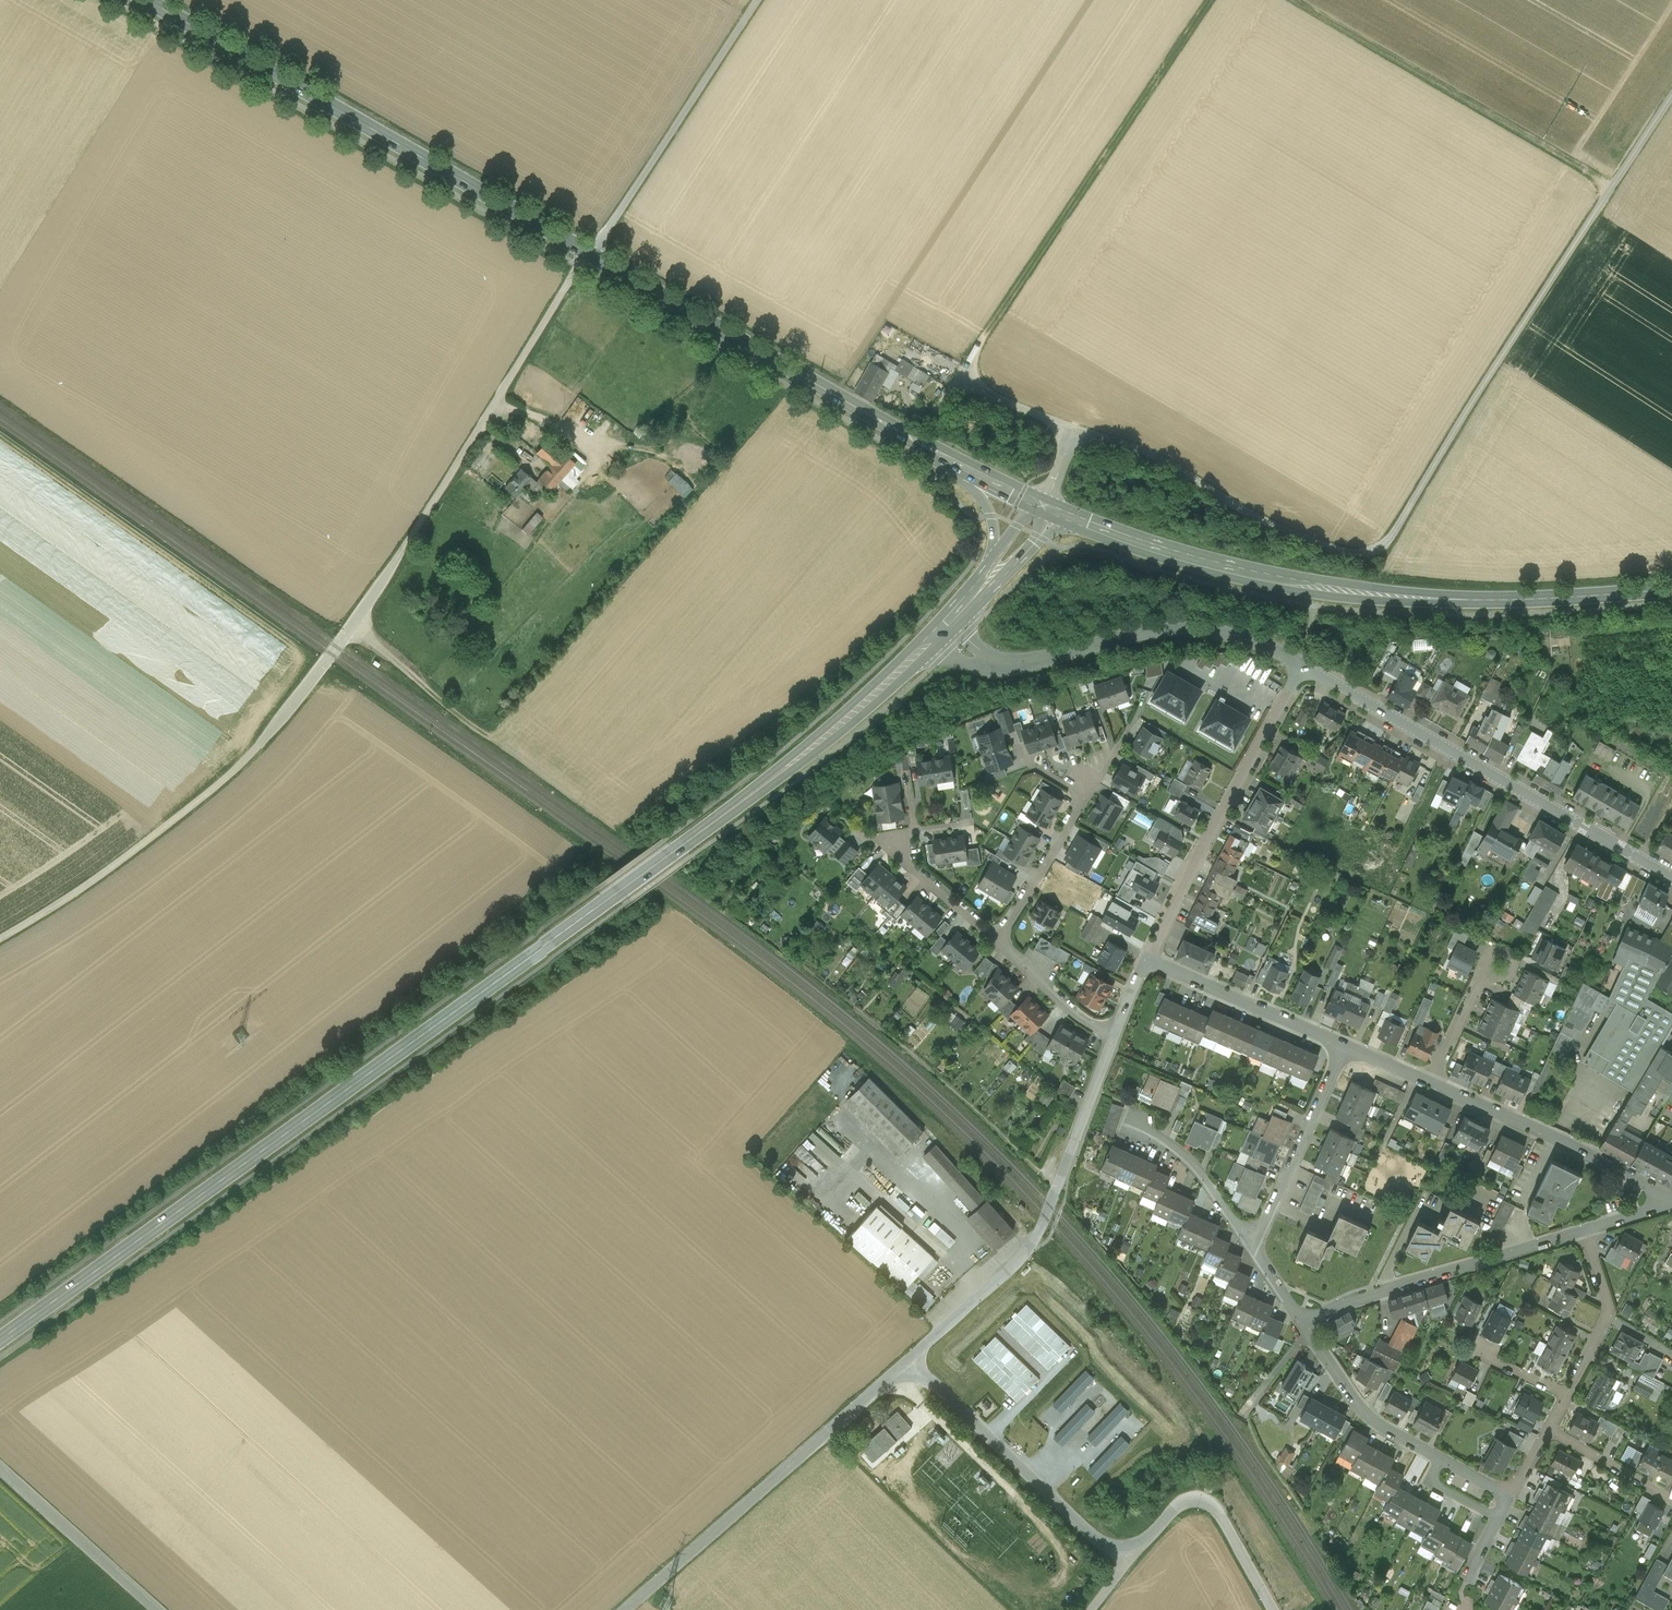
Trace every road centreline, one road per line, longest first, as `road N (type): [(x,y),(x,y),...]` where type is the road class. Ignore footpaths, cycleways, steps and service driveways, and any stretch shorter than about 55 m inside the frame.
road 1 (secondary): [(942,628),(733,806),(0,1339)]
road 2 (unclassified): [(0,939),(158,831),(272,732),(354,625),(587,256)]
road 3 (residential): [(1671,95),(1382,545),(1355,553),(1314,542),(1240,509),(1158,458),(1074,429)]
road 4 (primary): [(1043,507),(1164,551),(1331,589),(1469,600),(1671,590)]
road 5 (primary): [(142,0),(587,256)]
road 6 (residential): [(1302,665),(1671,877)]
road 7 (primary): [(587,256),(947,459)]
road 8 (track): [(1210,0),(985,334)]
road 9 (residential): [(942,628),(971,654),(1002,664),(1183,628),(1246,638),(1302,665)]
road 10 (unclassified): [(908,1360),(624,1609)]
road 11 (track): [(1291,0),(1613,186)]
road 12 (residential): [(1302,665),(1147,960)]
road 13 (residential): [(755,0),(587,256)]
road 14 (unclassified): [(908,1360),(1127,1563)]
road 15 (residential): [(1582,1231),(1356,1300),(1309,1329)]
road 16 (residential): [(1671,1199),(1432,1085)]
road 17 (residential): [(1115,1036),(1026,1252)]
road 18 (unclassified): [(1127,1563),(1178,1505),(1205,1502),(1274,1609)]
road 19 (residential): [(1345,1045),(1253,1248)]
road 20 (residential): [(1345,1045),(1147,960)]
road 21 (unclassified): [(0,1468),(159,1609)]
road 22 (residential): [(1443,1460),(1367,1416),(1309,1329)]
road 23 (residential): [(999,939),(1085,792),(1081,778)]
road 24 (residential): [(1582,1231),(1606,1320),(1566,1395)]
road 25 (residential): [(1253,1248),(1190,1160),(1138,1125)]
road 26 (unclassified): [(1026,1252),(908,1360)]
road 27 (residential): [(1115,1036),(1074,1012),(999,939)]
road 28 (residential): [(1432,1085),(1478,984),(1500,962)]
road 29 (residential): [(1547,1431),(1671,1499)]
road 30 (residential): [(999,939),(919,870),(901,844)]
road 31 (primary): [(947,459),(991,515),(994,570)]
road 32 (residential): [(1074,429),(958,381)]

